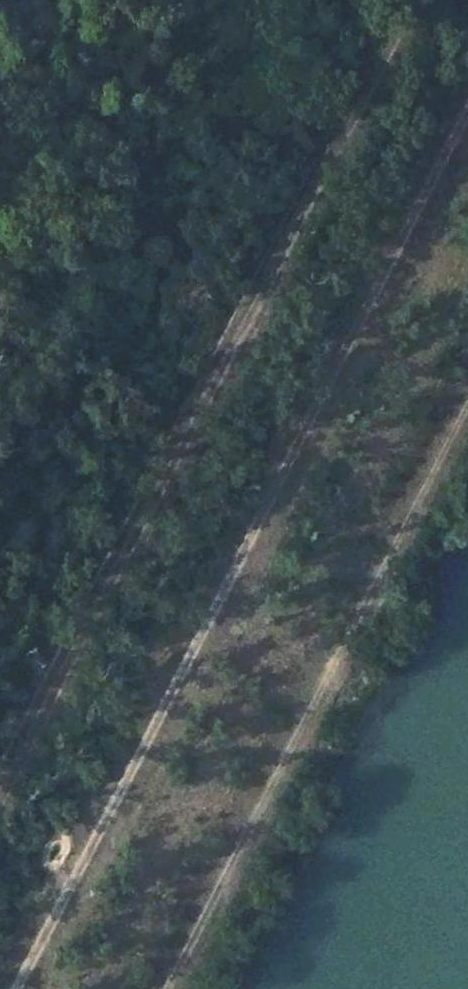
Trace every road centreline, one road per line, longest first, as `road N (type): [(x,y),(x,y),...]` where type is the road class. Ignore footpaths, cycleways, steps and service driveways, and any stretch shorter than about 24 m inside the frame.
road 1 (track): [(467,108),(14,988)]
road 2 (track): [(0,805),(412,0)]

